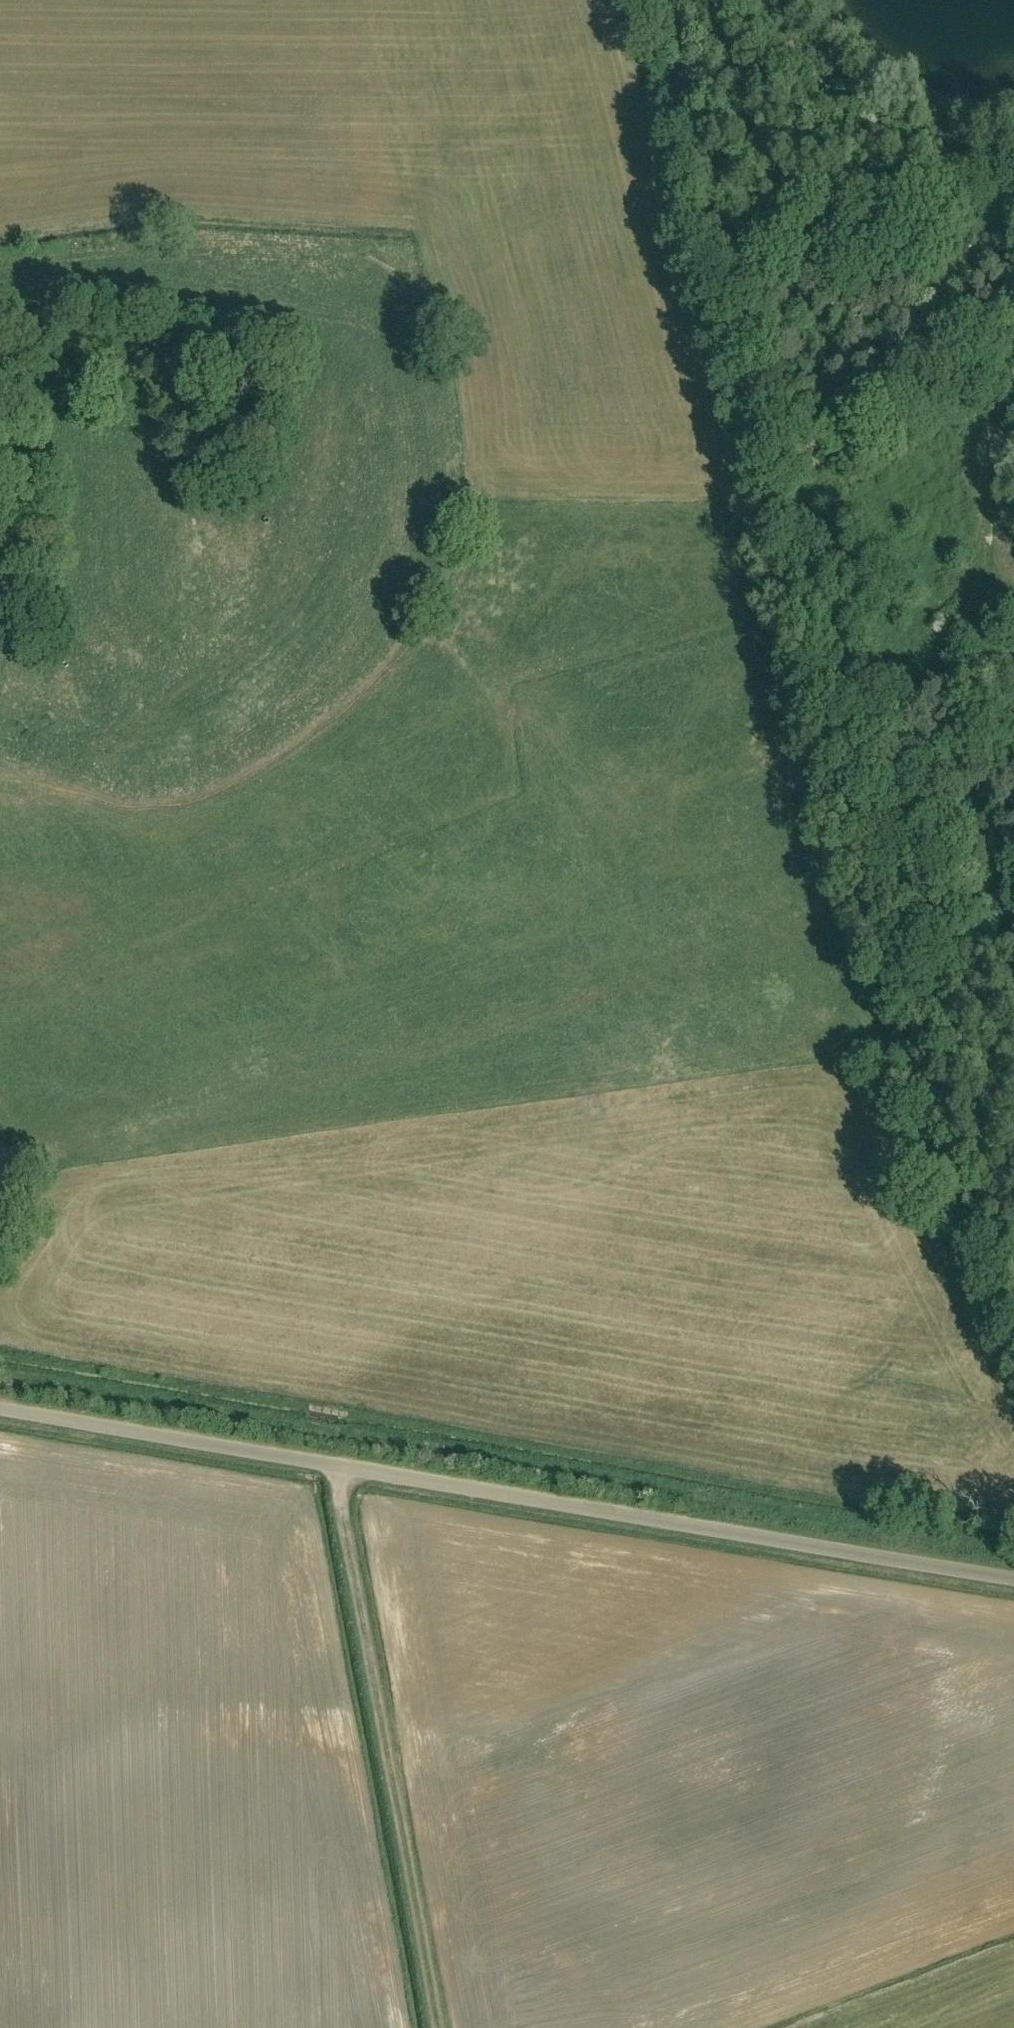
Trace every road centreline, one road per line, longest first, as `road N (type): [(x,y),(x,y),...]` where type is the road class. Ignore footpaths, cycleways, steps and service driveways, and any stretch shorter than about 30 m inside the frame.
road 1 (track): [(0,1411),(1013,1580)]
road 2 (track): [(438,2027),(339,1468)]

